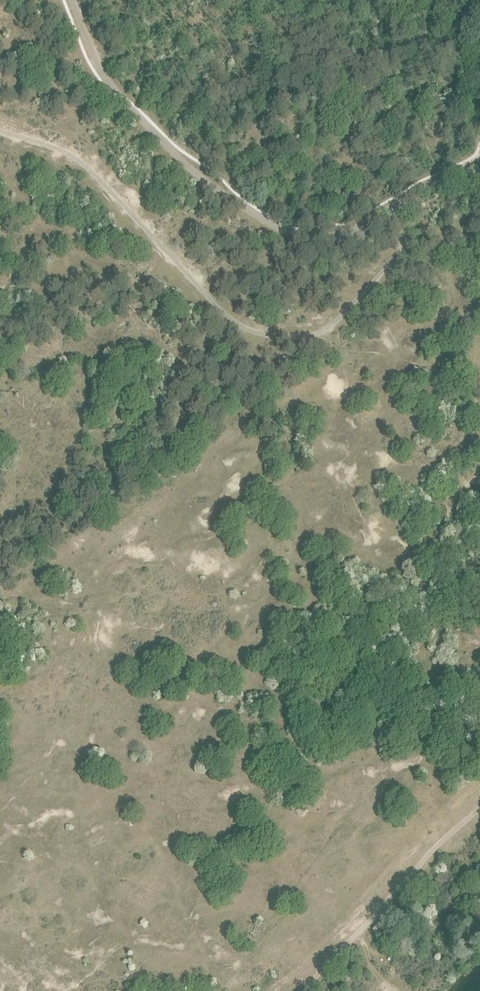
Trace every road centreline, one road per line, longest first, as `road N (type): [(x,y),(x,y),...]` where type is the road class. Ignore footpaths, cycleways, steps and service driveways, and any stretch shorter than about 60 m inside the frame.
road 1 (track): [(0,118),(59,141),(91,166),(229,310),(255,327),(309,330),(340,311),(403,244),(391,210)]
road 2 (track): [(302,990),(479,806)]

